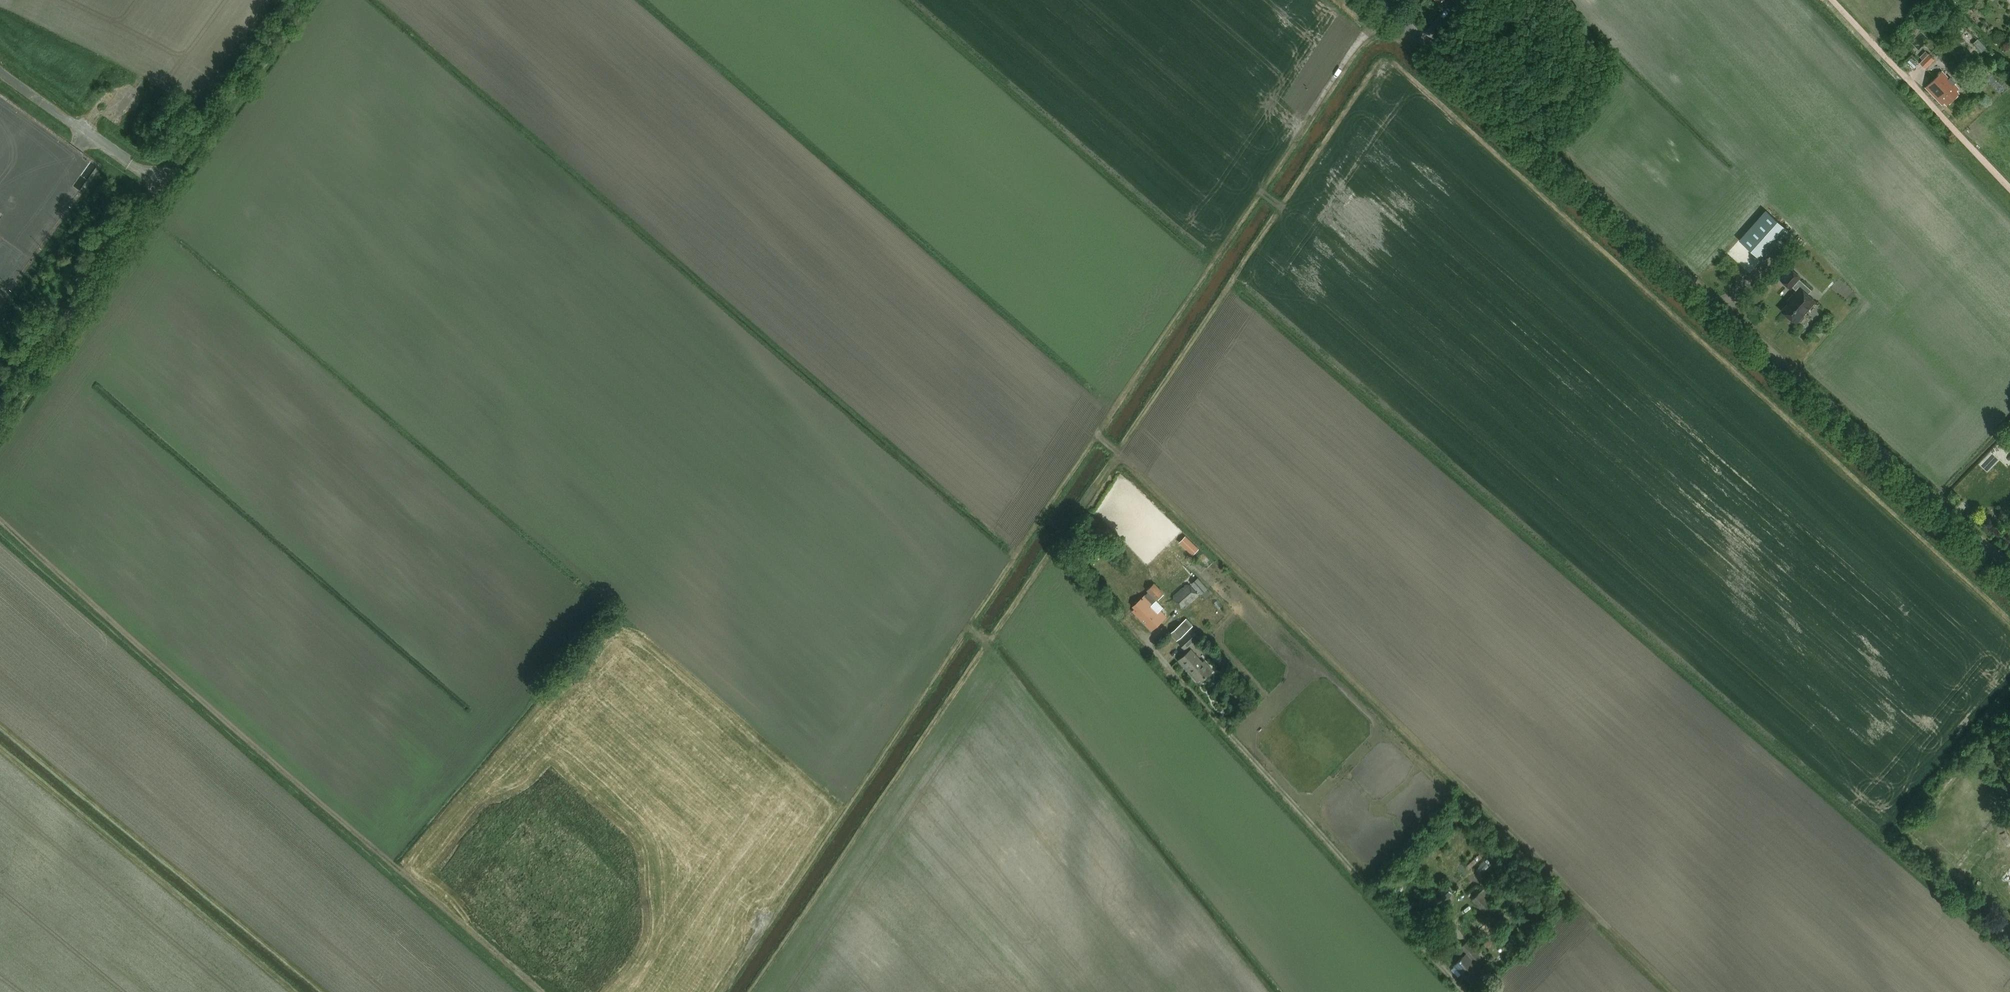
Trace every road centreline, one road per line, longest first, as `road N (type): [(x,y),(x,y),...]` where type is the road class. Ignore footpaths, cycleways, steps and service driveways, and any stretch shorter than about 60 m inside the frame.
road 1 (tertiary): [(2009,568),(1376,0)]
road 2 (unclassified): [(0,417),(297,0)]
road 3 (track): [(1462,991),(1222,732)]

